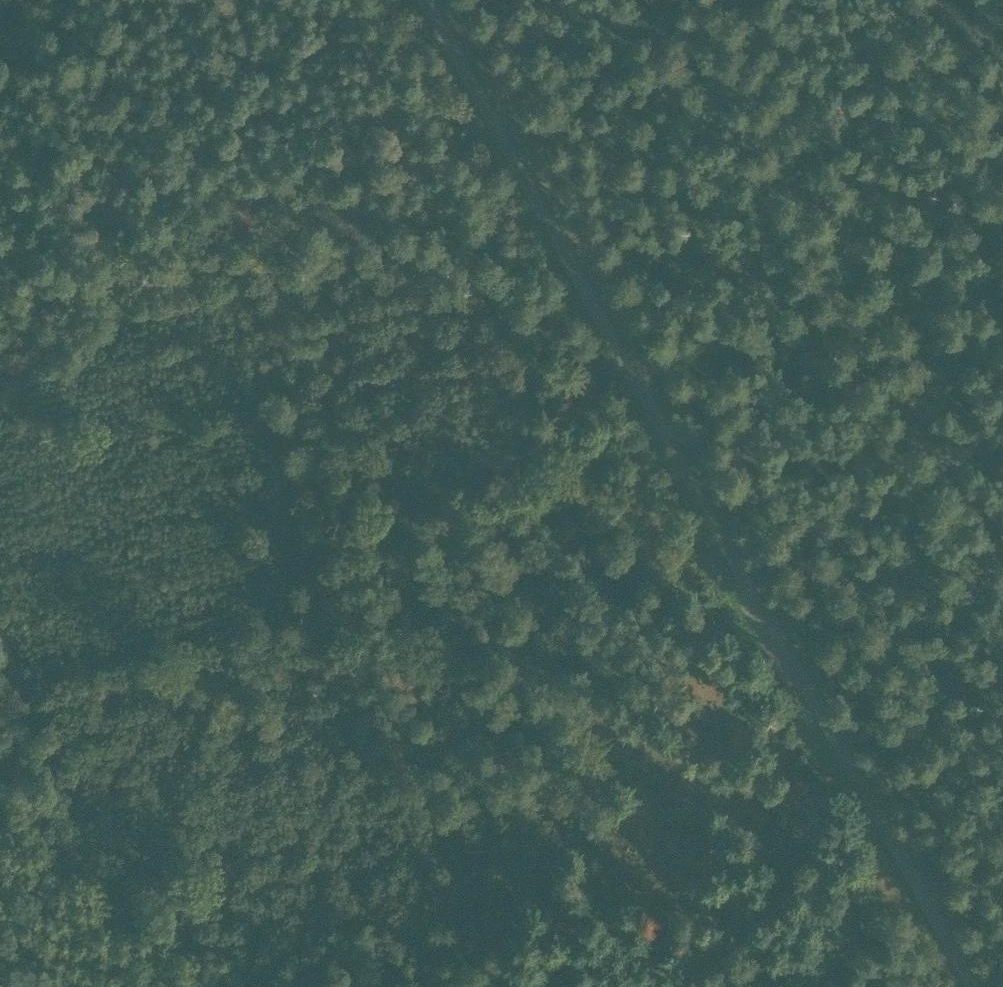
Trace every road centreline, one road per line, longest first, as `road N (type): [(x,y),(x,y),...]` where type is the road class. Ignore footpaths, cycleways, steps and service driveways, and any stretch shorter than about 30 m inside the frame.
road 1 (unclassified): [(422,0),(971,986)]
road 2 (track): [(230,986),(252,953),(246,918),(78,829),(0,649)]
road 3 (track): [(625,371),(1002,290)]
road 4 (track): [(1002,843),(902,861),(822,986)]

